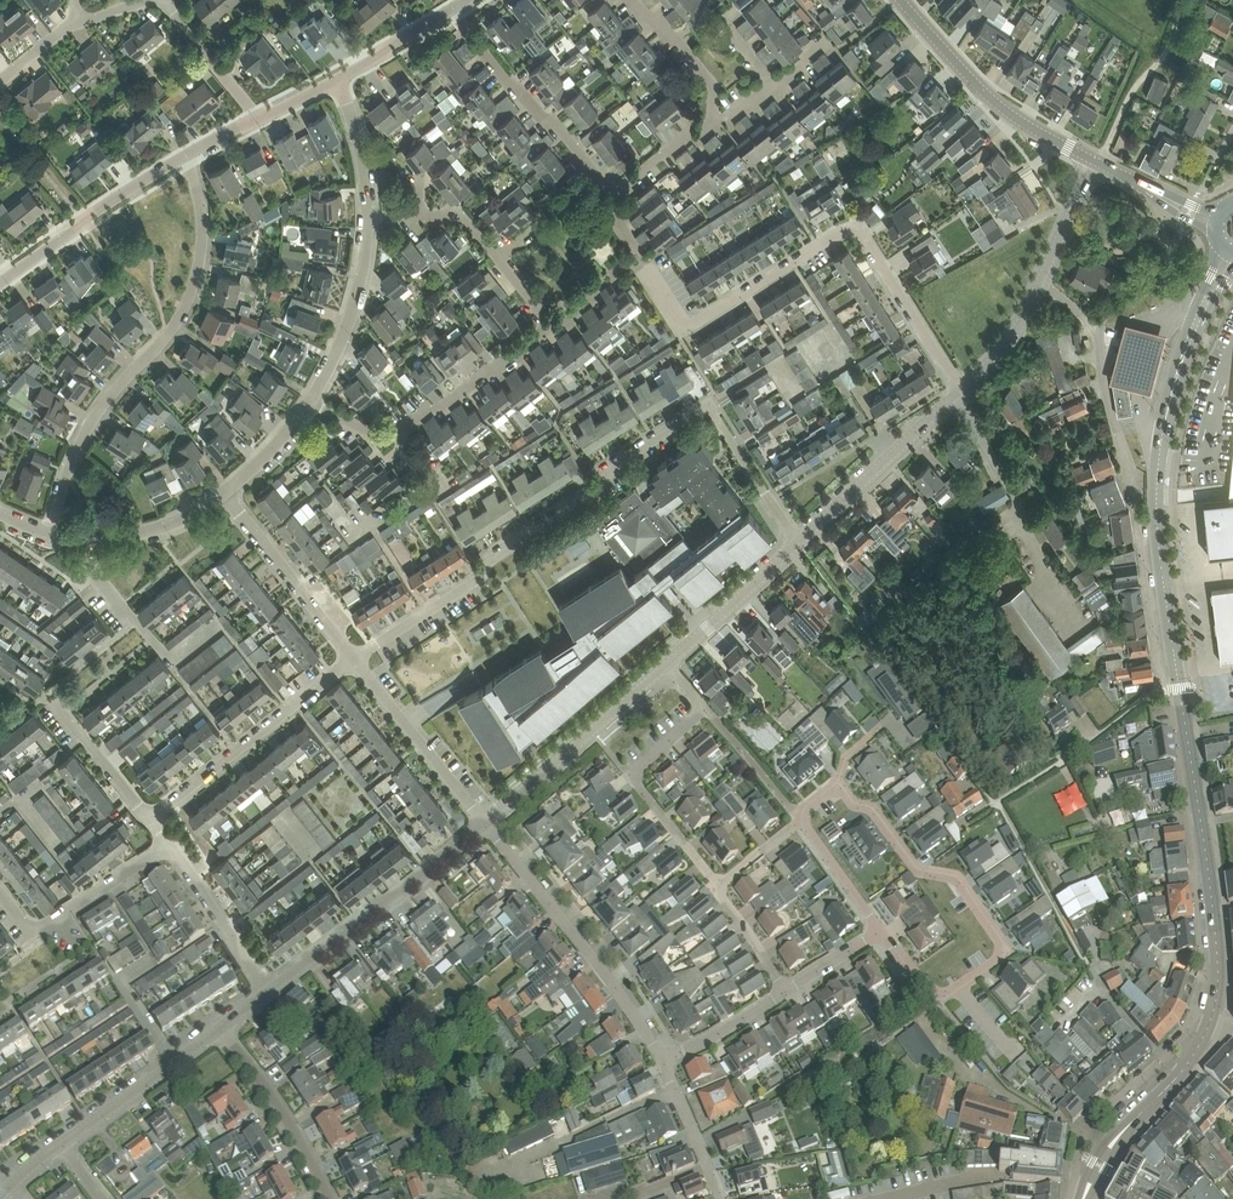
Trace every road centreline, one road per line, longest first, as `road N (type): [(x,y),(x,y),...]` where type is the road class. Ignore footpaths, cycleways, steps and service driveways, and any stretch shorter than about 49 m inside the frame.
road 1 (primary): [(1209,1024),(1213,909),(1157,514),(1160,445),(1201,310)]
road 2 (residential): [(798,543),(707,404),(604,471),(590,496),(485,565),(467,589),(353,660)]
road 3 (residential): [(962,388),(860,231),(835,235),(687,326),(644,263)]
road 4 (residential): [(50,534),(81,434),(168,334),(193,285),(202,216),(184,156)]
road 5 (residential): [(880,933),(914,976),(938,989),(959,989),(1003,953),(955,876),(918,871),(871,806),(841,790)]
road 6 (residential): [(667,666),(705,708),(634,771),(635,781),(717,887)]
road 7 (residential): [(660,1060),(614,985),(486,823)]
road 8 (residential): [(309,402),(390,439),(550,326)]
road 9 (tertiary): [(268,993),(486,823)]
road 10 (residential): [(150,816),(353,660)]
road 11 (residential): [(1137,505),(1097,329),(1041,279)]
road 12 (secondary): [(1094,160),(1015,118),(963,75),(900,0)]
road 13 (residential): [(451,9),(600,185),(615,188)]
road 14 (tertiary): [(486,823),(667,666)]
road 15 (residential): [(1209,1024),(1195,1024),(1167,1061),(1100,1119),(1069,1198)]
road 16 (tertiary): [(798,543),(962,388)]
road 17 (residential): [(0,282),(184,156)]
road 18 (residential): [(353,660),(225,493)]
road 19 (residential): [(486,823),(353,660)]
road 20 (residential): [(329,1198),(270,1093),(220,1029)]
road 21 (tertiary): [(61,1144),(220,1029)]
road 22 (residential): [(369,218),(358,296),(309,402)]
road 23 (track): [(1094,160),(1168,47),(1182,0)]
road 24 (tertiary): [(667,666),(798,543)]
road 25 (residential): [(268,993),(170,844)]
road 26 (residential): [(150,816),(50,692)]
road 27 (residential): [(711,126),(714,85),(636,0)]
road 28 (residential): [(722,1198),(660,1060)]
road 29 (residential): [(258,117),(164,0)]
road 30 (residential): [(497,259),(459,216),(369,218)]
road 31 (residential): [(166,655),(150,649),(91,585),(91,543)]
road 32 (residential): [(225,493),(150,530),(91,543)]
road 33 (residential): [(337,80),(363,161),(369,218)]
road 34 (residential): [(660,1060),(784,991)]
road 35 (primary): [(1121,1133),(1194,1052),(1209,1024)]
road 36 (residential): [(797,820),(880,933)]
road 37 (residential): [(58,922),(170,844)]
road 38 (tertiary): [(962,388),(1009,340),(1041,279)]
road 39 (residential): [(337,80),(451,9)]
road 40 (tertiary): [(1041,279),(1094,160)]
road 41 (residential): [(309,402),(271,452),(225,493)]
road 42 (residential): [(784,991),(717,887)]

